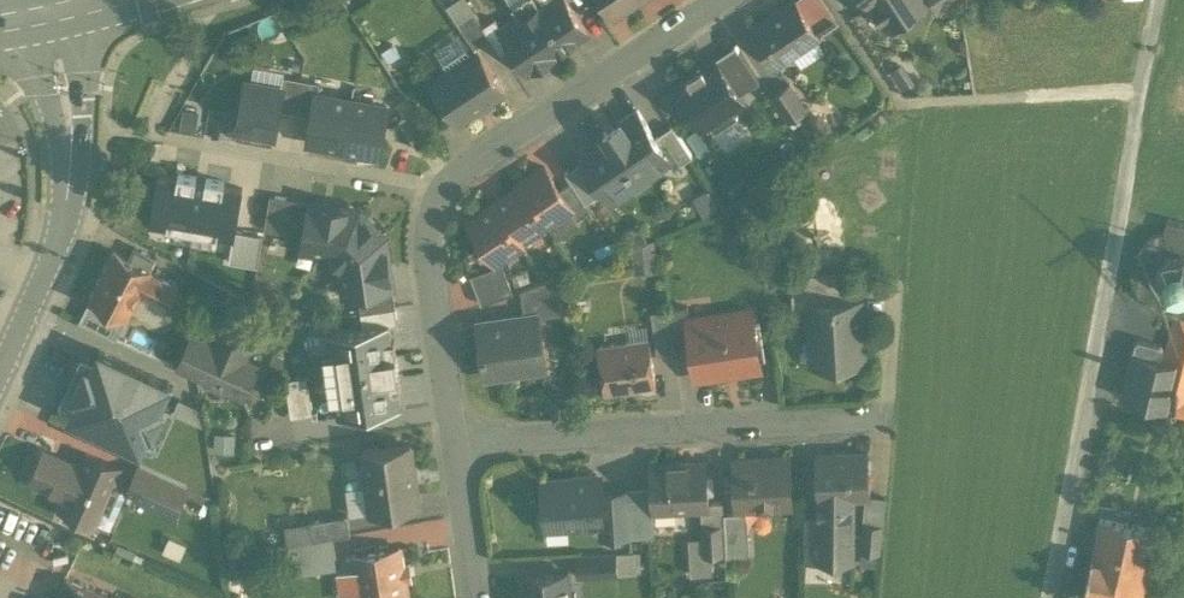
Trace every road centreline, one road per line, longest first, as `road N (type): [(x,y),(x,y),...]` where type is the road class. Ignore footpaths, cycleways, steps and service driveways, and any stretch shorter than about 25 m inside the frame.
road 1 (residential): [(1156,0),(1050,597)]
road 2 (residential): [(710,0),(441,186),(425,240),(454,441)]
road 3 (residential): [(454,441),(885,414)]
road 4 (tertiary): [(43,14),(63,83),(66,198),(55,246),(0,368)]
road 5 (residential): [(454,441),(477,597)]

